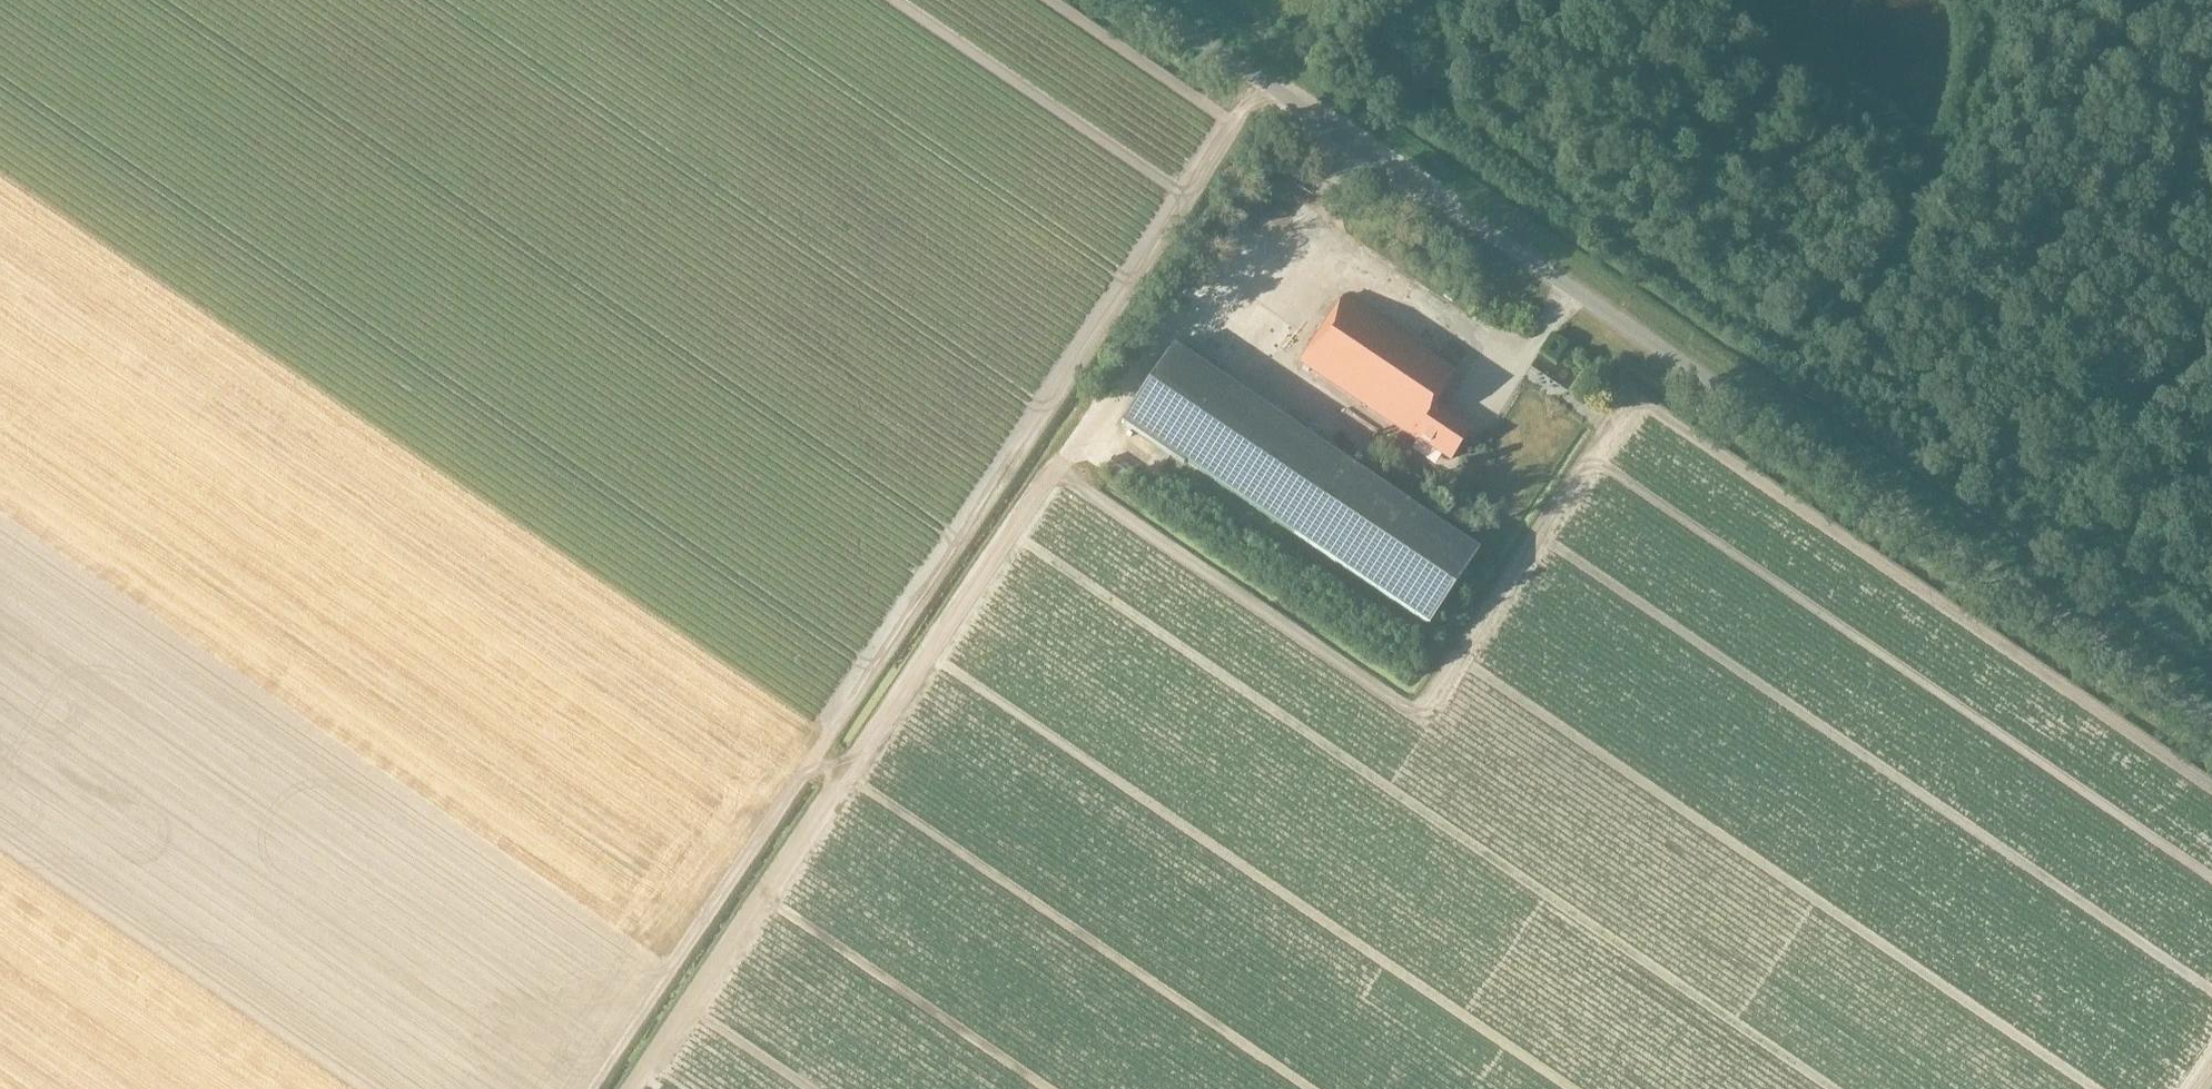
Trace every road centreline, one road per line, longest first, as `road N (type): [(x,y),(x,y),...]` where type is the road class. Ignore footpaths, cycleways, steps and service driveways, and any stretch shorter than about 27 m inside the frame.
road 1 (unclassified): [(2211,722),(1140,0)]
road 2 (track): [(1305,111),(1344,44),(1376,49),(1663,272),(1777,347),(1807,354),(2065,26)]
road 3 (track): [(1607,0),(1621,34),(1678,107),(1970,295),(2116,424),(2145,470),(2211,540)]
road 4 (track): [(1994,315),(2211,4)]
road 5 (track): [(1213,128),(1290,23)]

